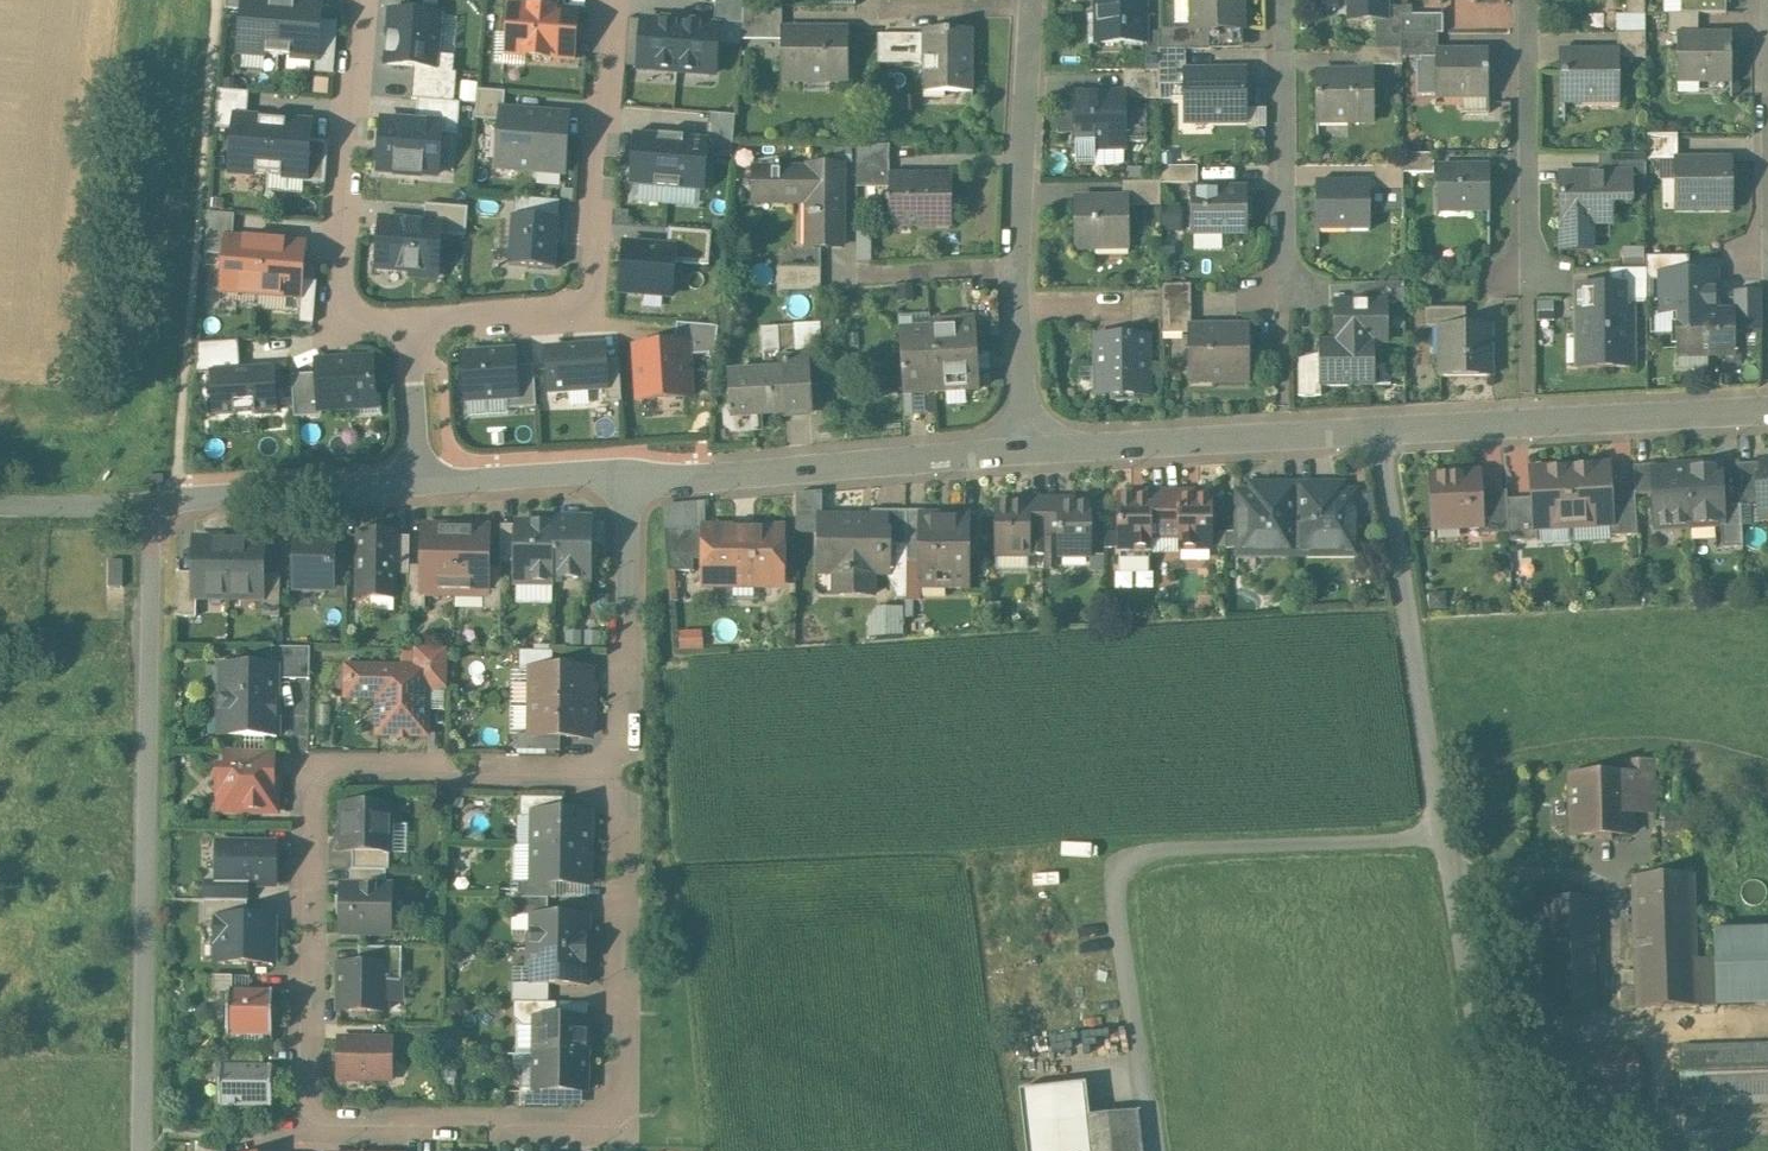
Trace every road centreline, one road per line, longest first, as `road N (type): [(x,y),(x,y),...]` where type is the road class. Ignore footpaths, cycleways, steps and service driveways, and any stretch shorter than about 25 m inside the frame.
road 1 (residential): [(624,772),(624,1124),(311,1133),(311,771)]
road 2 (residential): [(140,1150),(153,503)]
road 3 (residential): [(1445,854),(1123,872),(1158,1150)]
road 4 (residential): [(418,329),(552,323),(581,306),(614,0)]
road 5 (residential): [(1033,0),(1017,283),(1028,449)]
road 6 (residential): [(1445,854),(1376,430)]
road 7 (residential): [(1028,449),(626,476)]
road 8 (residential): [(1767,409),(1376,430)]
road 9 (residential): [(361,0),(340,284),(344,308),(387,330)]
road 10 (residential): [(1376,430),(1028,449)]
road 11 (residential): [(311,771),(624,772)]
road 12 (residential): [(1494,1150),(1445,854)]
road 13 (residential): [(626,476),(624,772)]
road 14 (residential): [(1280,0),(1286,289)]
road 15 (residential): [(1522,0),(1527,274)]
road 16 (residential): [(426,487),(153,503)]
road 17 (residential): [(626,476),(426,487)]
road 18 (residential): [(426,487),(418,329)]
road 19 (residential): [(153,503),(0,504)]
road 20 (residential): [(1767,0),(1767,123)]

